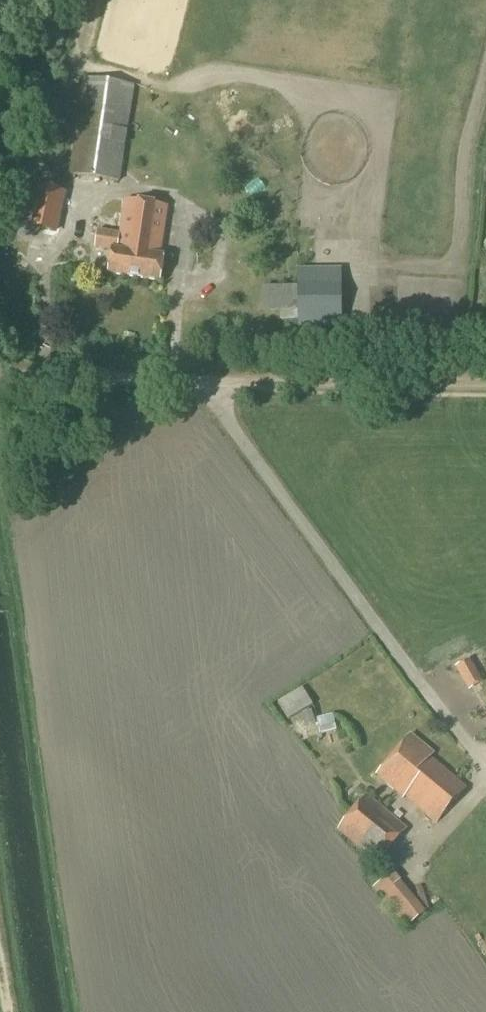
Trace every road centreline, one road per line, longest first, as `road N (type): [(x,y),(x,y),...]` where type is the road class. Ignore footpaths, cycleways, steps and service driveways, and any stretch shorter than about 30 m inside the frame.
road 1 (track): [(485,387),(206,381)]
road 2 (unclassified): [(206,381),(0,376)]

